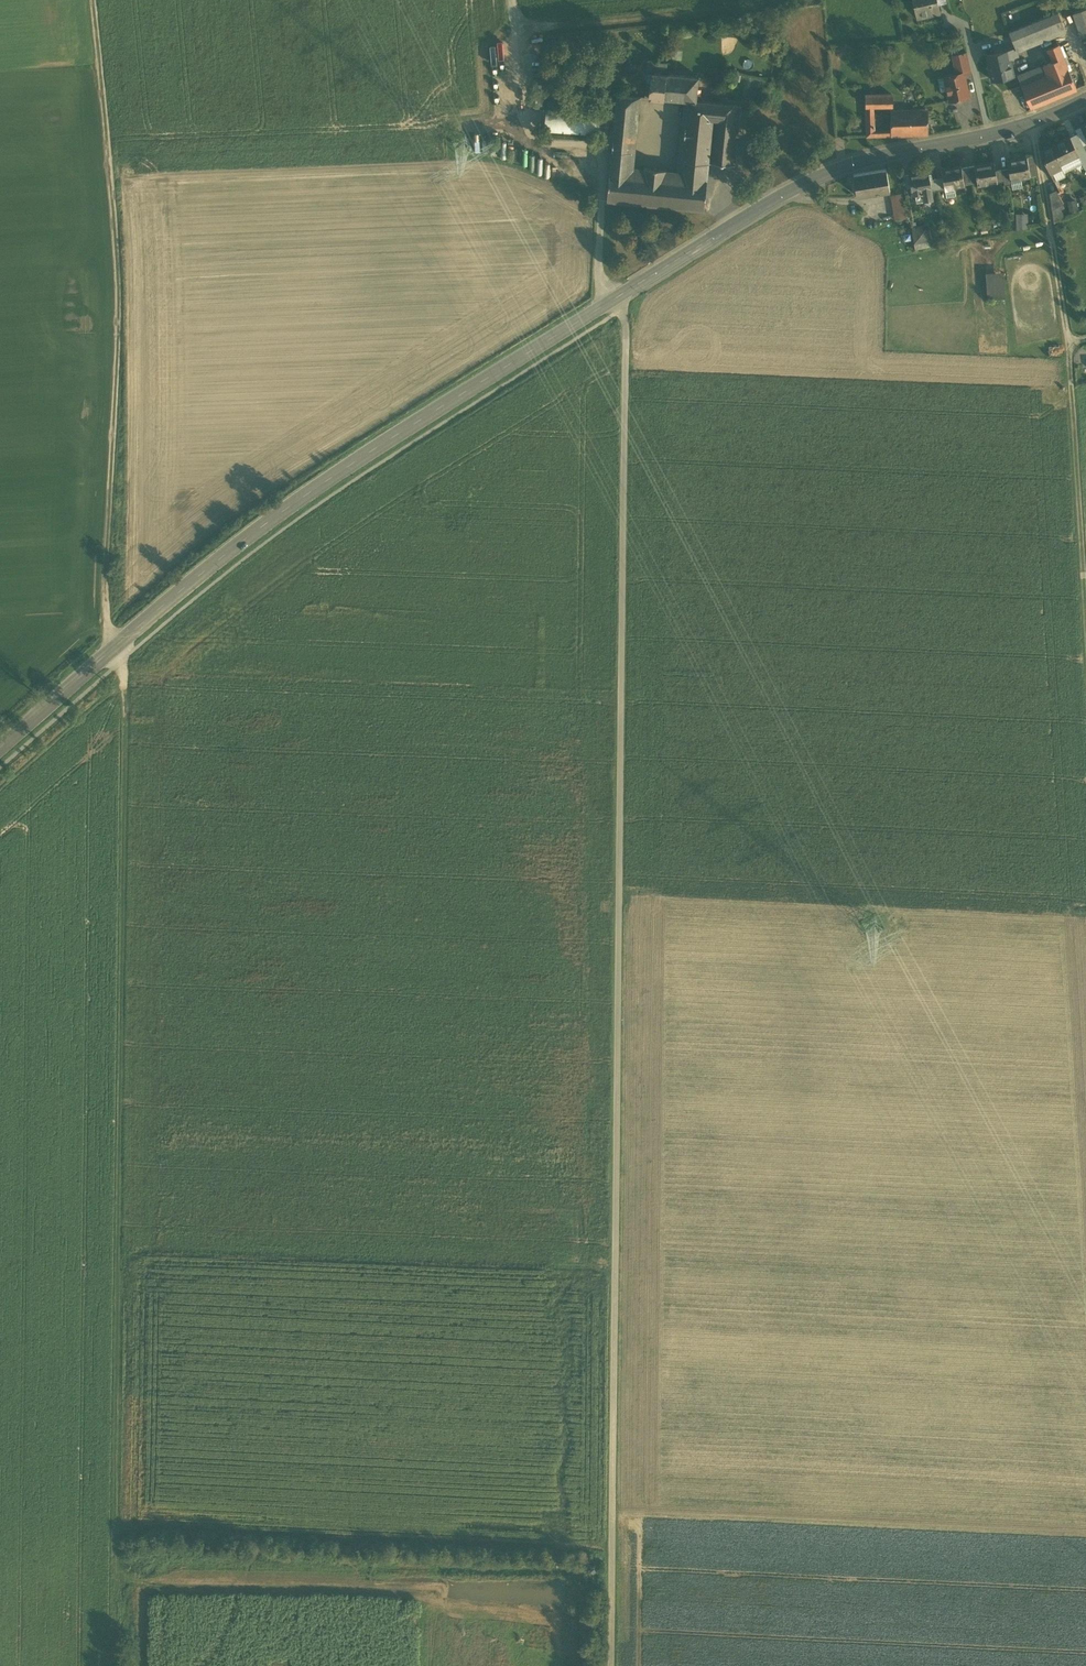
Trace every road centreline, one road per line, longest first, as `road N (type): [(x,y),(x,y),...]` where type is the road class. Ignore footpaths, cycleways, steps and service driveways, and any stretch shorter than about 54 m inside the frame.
road 1 (unclassified): [(609,302),(627,328),(611,1665)]
road 2 (track): [(112,649),(123,667),(112,1665)]
road 3 (secondary): [(0,748),(295,502),(609,302)]
road 4 (track): [(112,649),(105,593),(121,308),(94,0)]
road 5 (secondary): [(609,302),(825,175),(1034,123)]
road 6 (track): [(609,302),(598,288),(605,155),(539,143),(520,124),(508,0)]
road 7 (track): [(1085,339),(1069,344),(1085,611)]
road 8 (unclassified): [(1034,123),(1069,344)]

